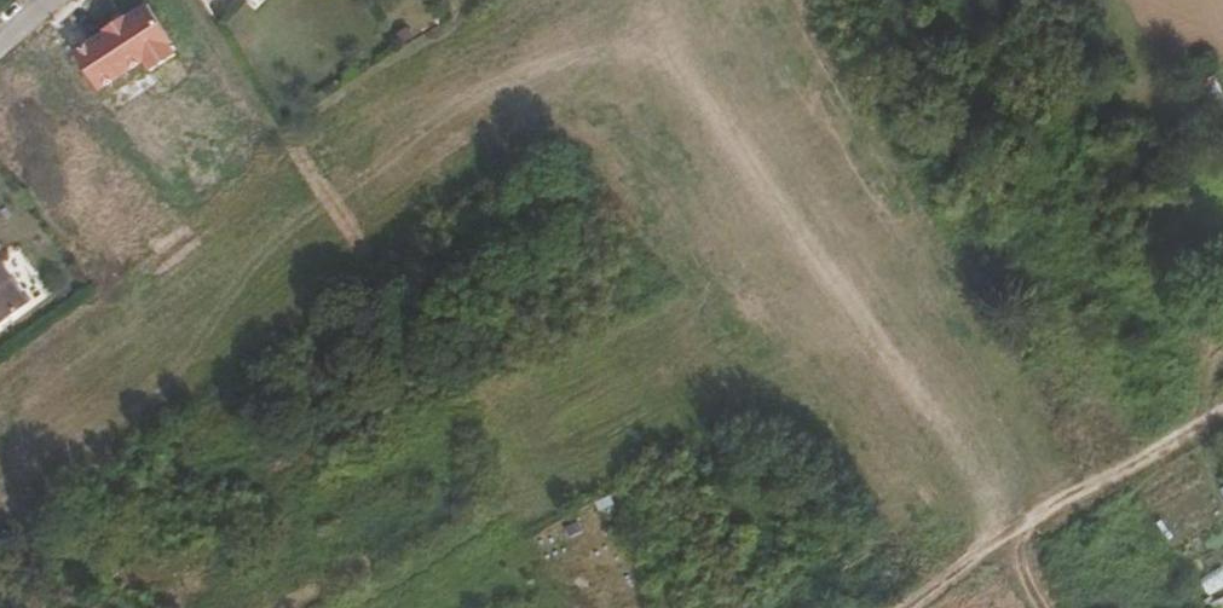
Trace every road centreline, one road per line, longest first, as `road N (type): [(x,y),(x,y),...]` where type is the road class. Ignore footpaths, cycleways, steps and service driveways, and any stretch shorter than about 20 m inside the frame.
road 1 (track): [(1222,420),(909,607)]

